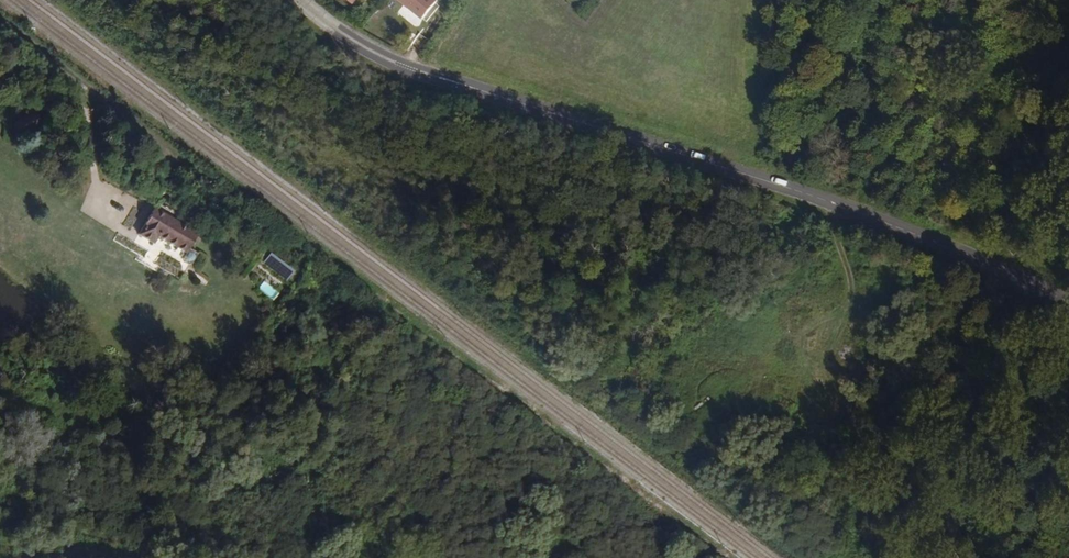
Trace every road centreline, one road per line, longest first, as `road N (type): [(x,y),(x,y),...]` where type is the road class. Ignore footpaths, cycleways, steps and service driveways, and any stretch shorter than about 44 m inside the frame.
road 1 (secondary): [(304,0),(344,34),(404,66),(839,203),(1068,303)]
road 2 (track): [(0,22),(84,85),(100,214)]
road 3 (track): [(839,203),(849,299),(805,331)]

